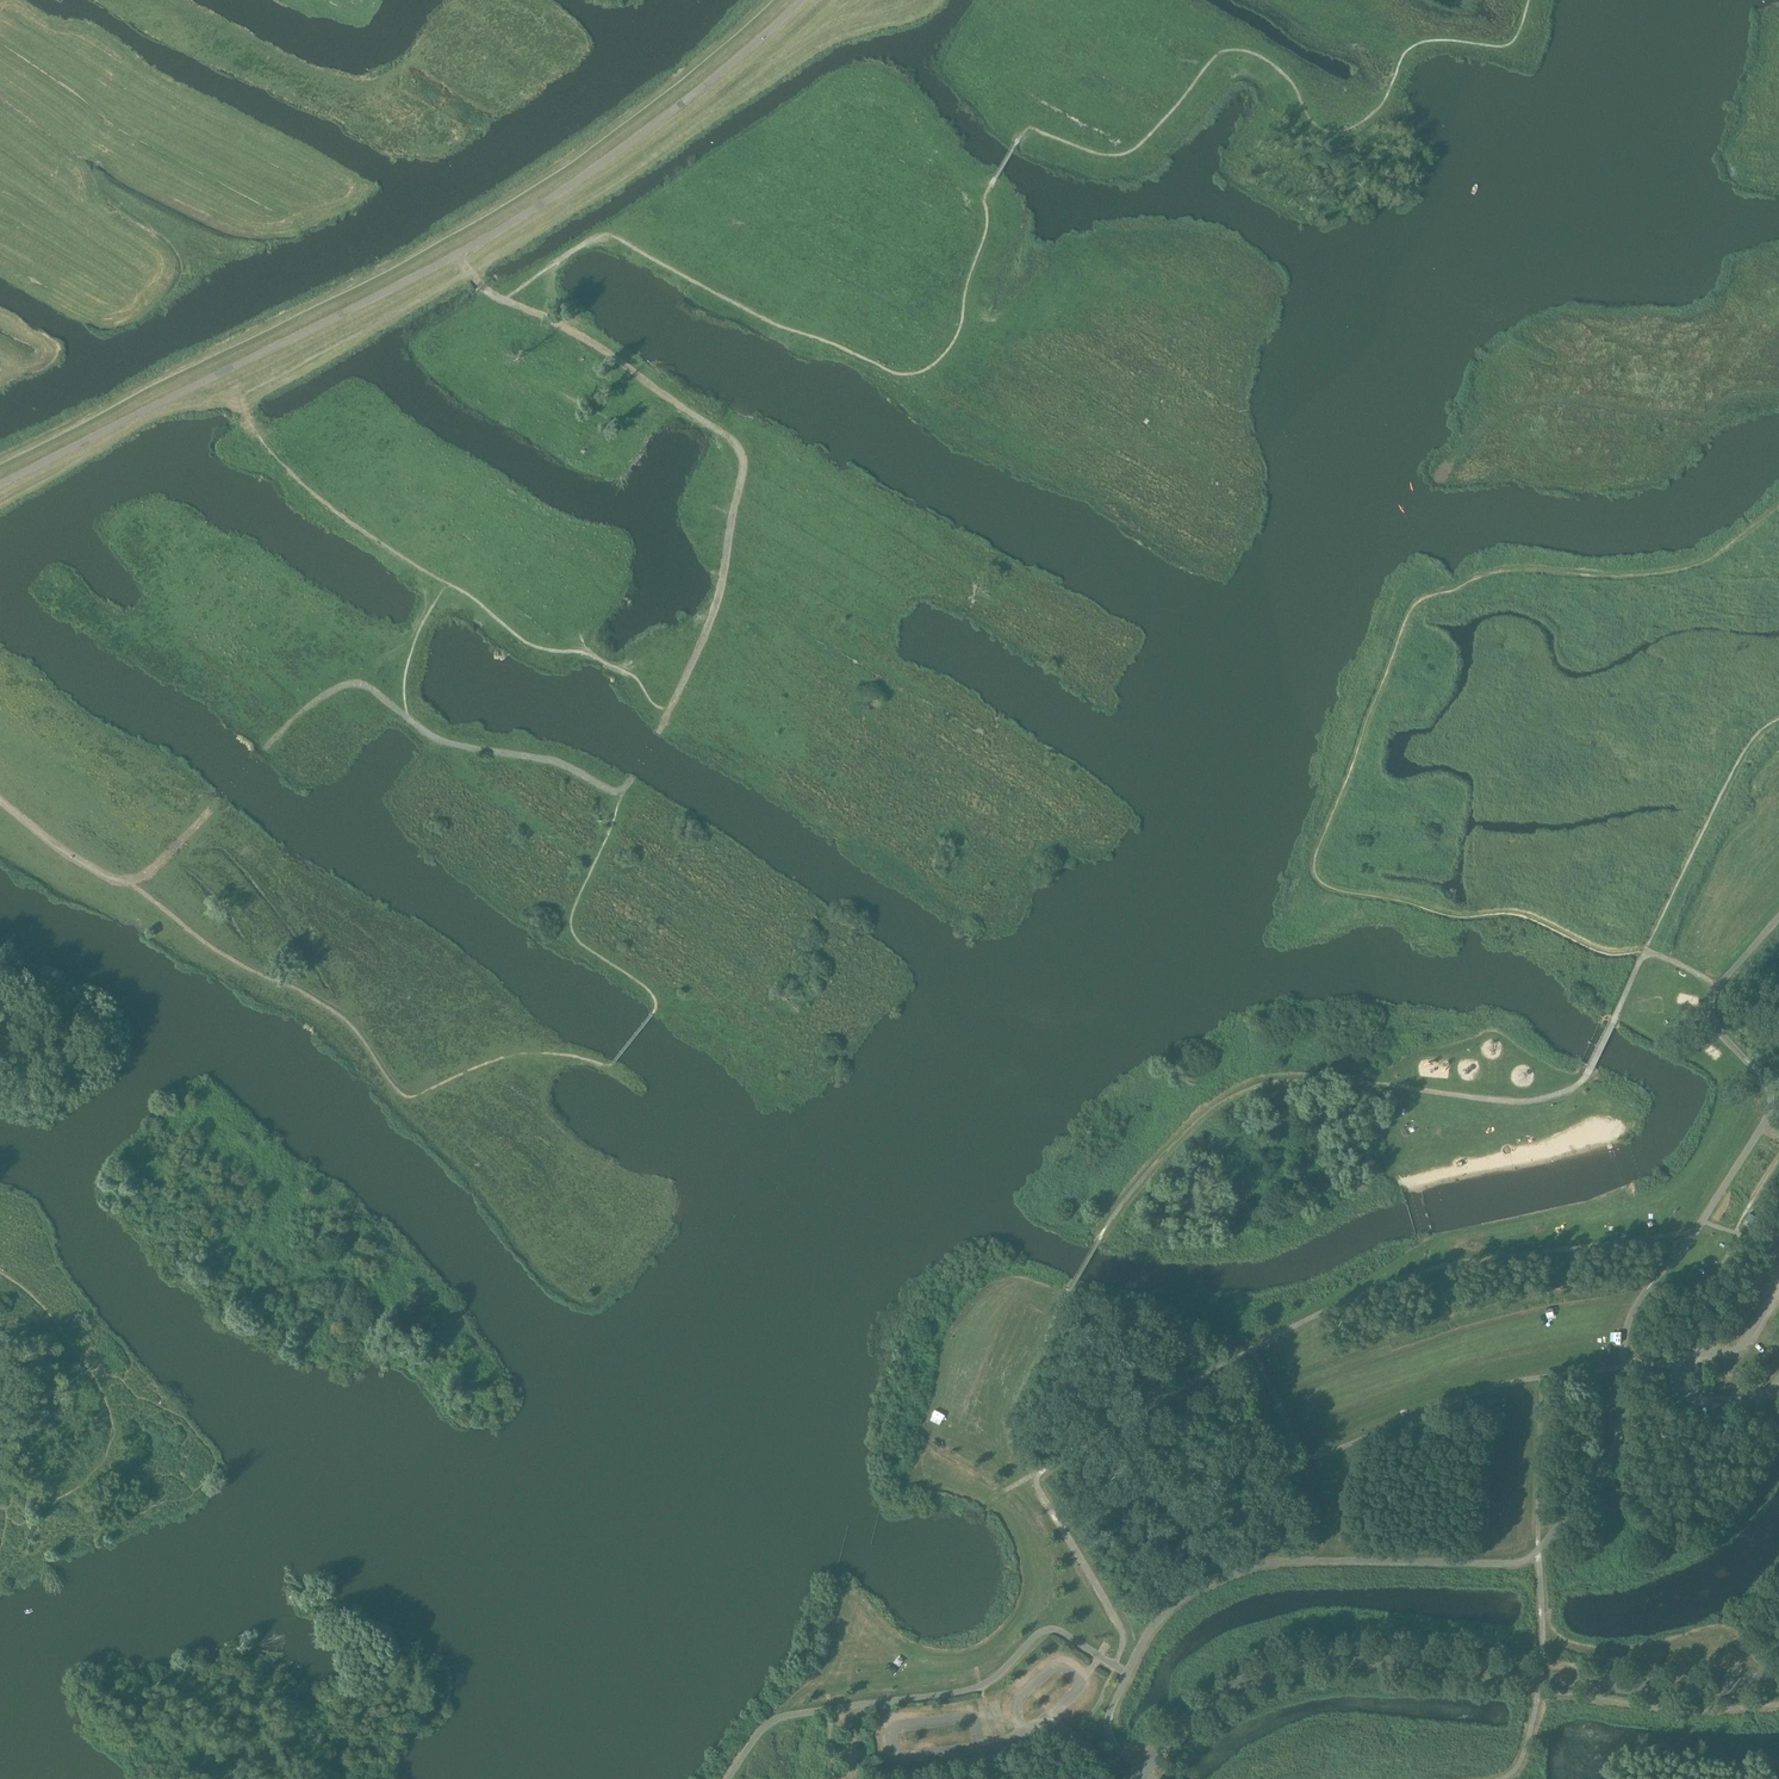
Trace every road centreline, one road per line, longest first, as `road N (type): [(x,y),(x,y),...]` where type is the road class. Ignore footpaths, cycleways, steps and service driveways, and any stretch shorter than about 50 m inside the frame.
road 1 (track): [(702,422),(731,438),(745,470),(711,631),(670,715)]
road 2 (track): [(407,717),(432,737),(557,762),(624,791)]
road 3 (track): [(501,301),(589,343),(693,416)]
road 4 (track): [(263,751),(312,702),(346,686),(372,692),(407,717)]
road 5 (track): [(128,883),(93,872),(0,804)]
road 6 (track): [(128,883),(167,858),(220,800)]

